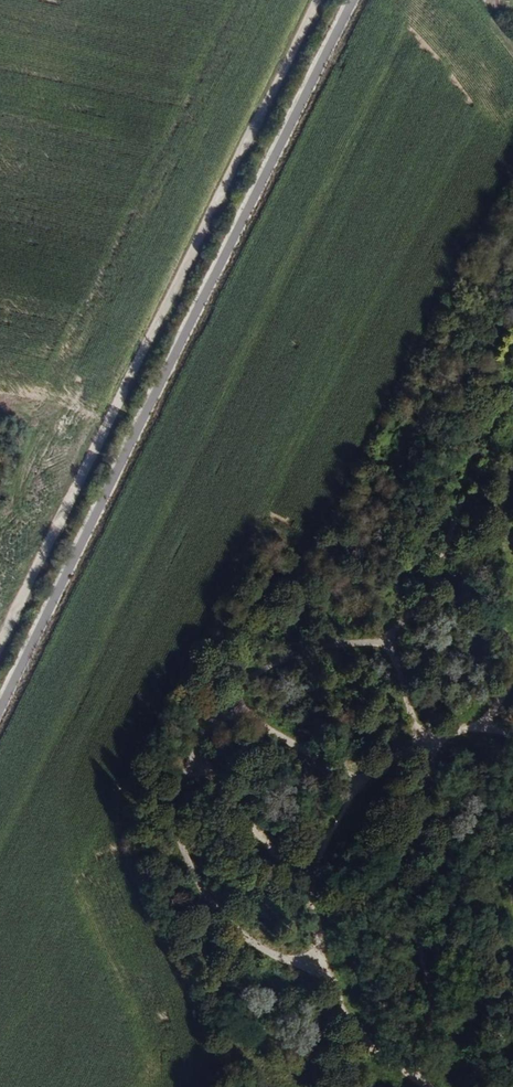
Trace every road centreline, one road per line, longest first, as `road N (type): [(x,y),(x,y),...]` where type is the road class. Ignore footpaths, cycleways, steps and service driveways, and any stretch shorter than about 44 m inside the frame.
road 1 (track): [(0,645),(318,0)]

